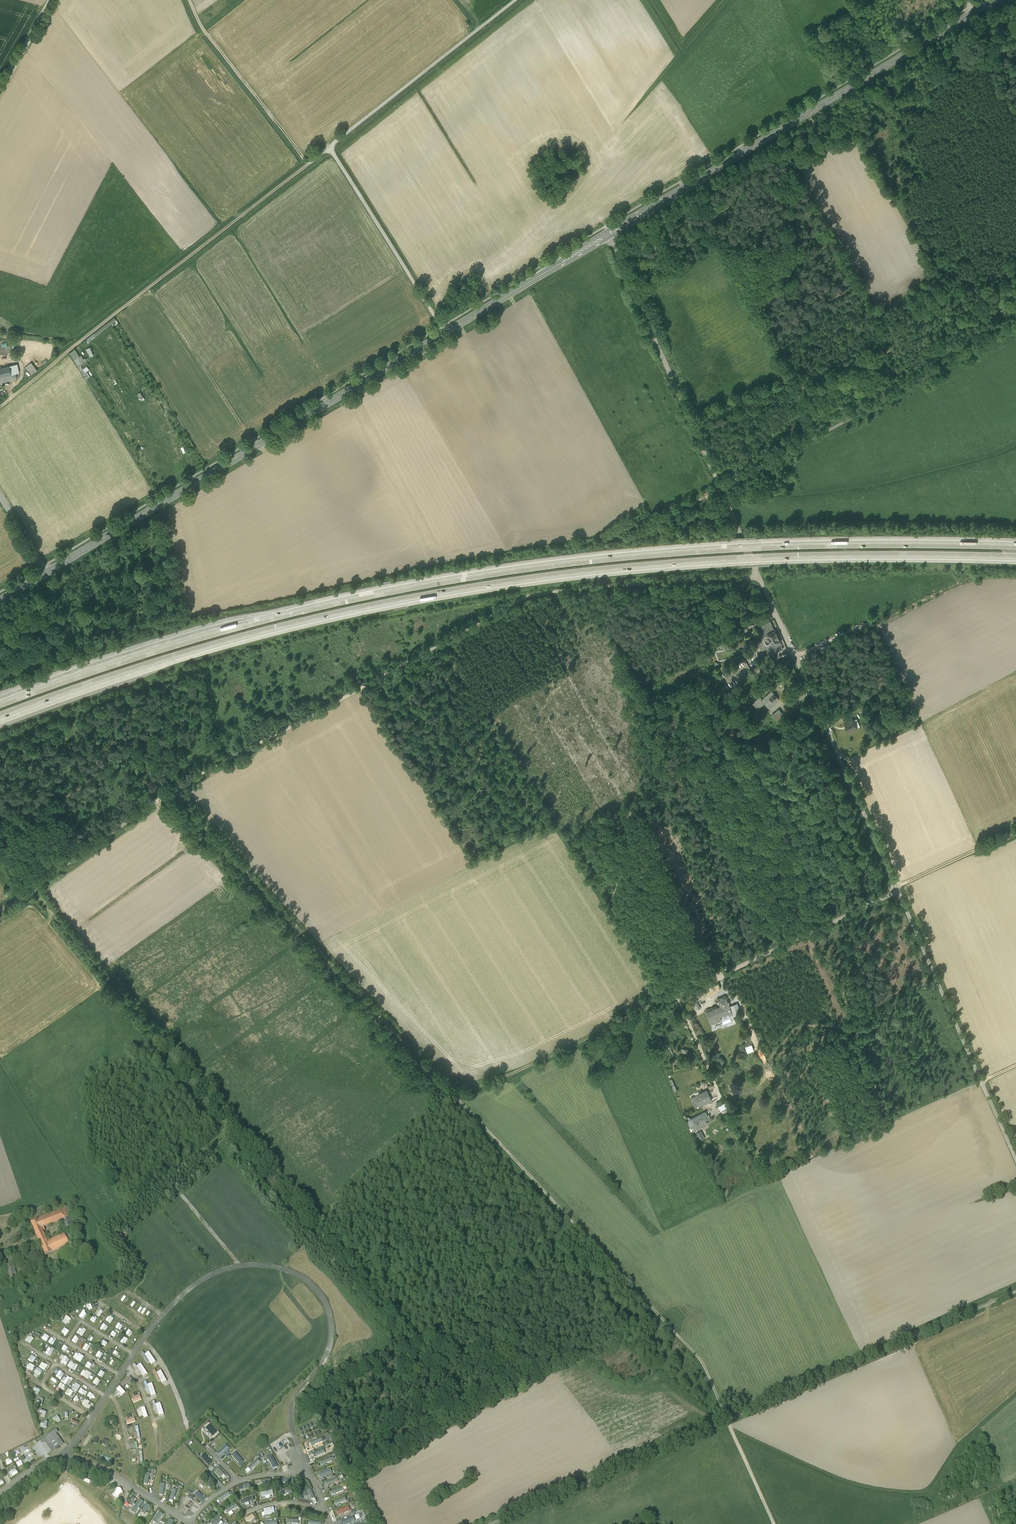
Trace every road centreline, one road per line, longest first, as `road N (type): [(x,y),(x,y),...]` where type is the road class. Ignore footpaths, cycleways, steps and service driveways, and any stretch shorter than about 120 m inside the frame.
road 1 (motorway): [(0,715),(227,640),(517,580),(767,556),(1015,556)]
road 2 (motorway): [(1015,544),(762,545),(513,569),(246,624),(0,702)]
road 3 (unclassified): [(0,910),(180,784),(521,597),(759,580)]
road 4 (secondary): [(608,234),(47,572)]
road 5 (track): [(453,1095),(701,1361),(774,1523)]
road 6 (secondary): [(994,0),(608,234)]
road 7 (track): [(30,889),(315,1229)]
road 8 (track): [(453,1095),(171,791)]
road 9 (track): [(0,406),(307,163)]
road 10 (unclassified): [(896,887),(759,580)]
road 11 (unclassified): [(722,489),(1015,327)]
road 12 (unclassified): [(722,489),(608,234)]
road 13 (track): [(307,163),(513,0)]
road 14 (track): [(677,996),(453,1095)]
road 15 (unclassified): [(896,887),(677,996)]
road 16 (track): [(329,147),(445,332)]
road 17 (unclassified): [(980,1081),(896,887)]
road 18 (track): [(308,1238),(453,1095)]
road 19 (track): [(190,0),(202,29),(307,163)]
road 20 (track): [(896,887),(1015,830)]
road 21 (track): [(903,1523),(1015,1474)]

